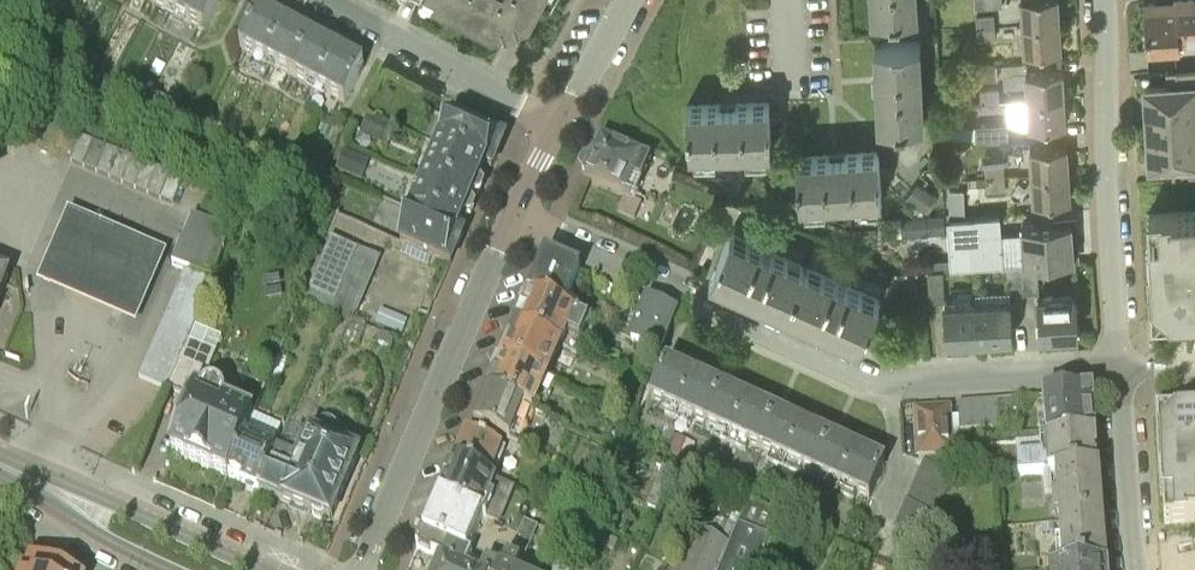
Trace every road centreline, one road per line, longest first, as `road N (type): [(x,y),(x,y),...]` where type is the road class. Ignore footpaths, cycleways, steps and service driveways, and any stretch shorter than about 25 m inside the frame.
road 1 (residential): [(1121,370),(889,389),(512,216)]
road 2 (residential): [(361,569),(512,216)]
road 3 (residential): [(1121,370),(1101,0)]
road 4 (residential): [(560,125),(319,0)]
road 5 (primary): [(269,569),(70,483),(45,486)]
road 6 (residential): [(1135,569),(1121,370)]
road 7 (primary): [(45,486),(56,508),(164,569)]
road 8 (residential): [(560,125),(631,0)]

